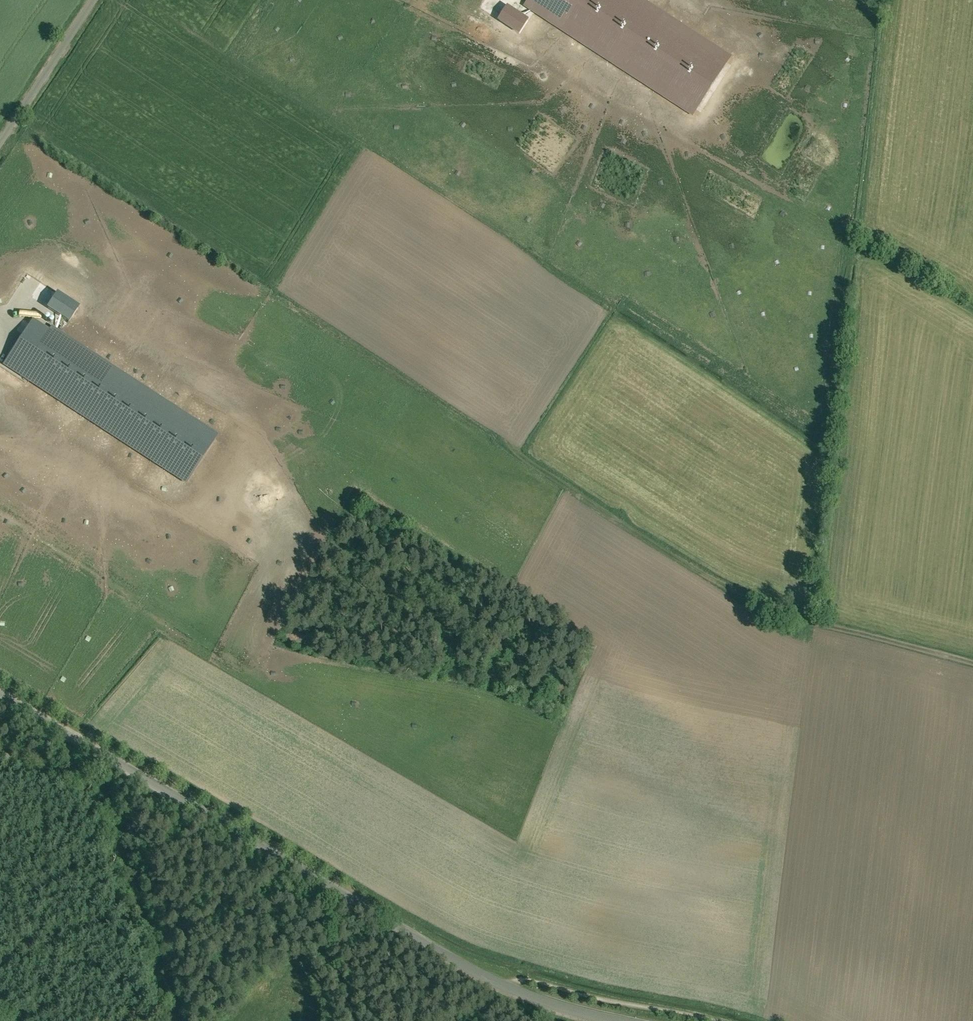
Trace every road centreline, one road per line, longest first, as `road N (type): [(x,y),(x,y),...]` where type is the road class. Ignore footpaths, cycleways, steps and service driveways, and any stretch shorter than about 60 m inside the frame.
road 1 (unclassified): [(607,1020),(511,993),(0,695)]
road 2 (unclassified): [(97,0),(0,147)]

